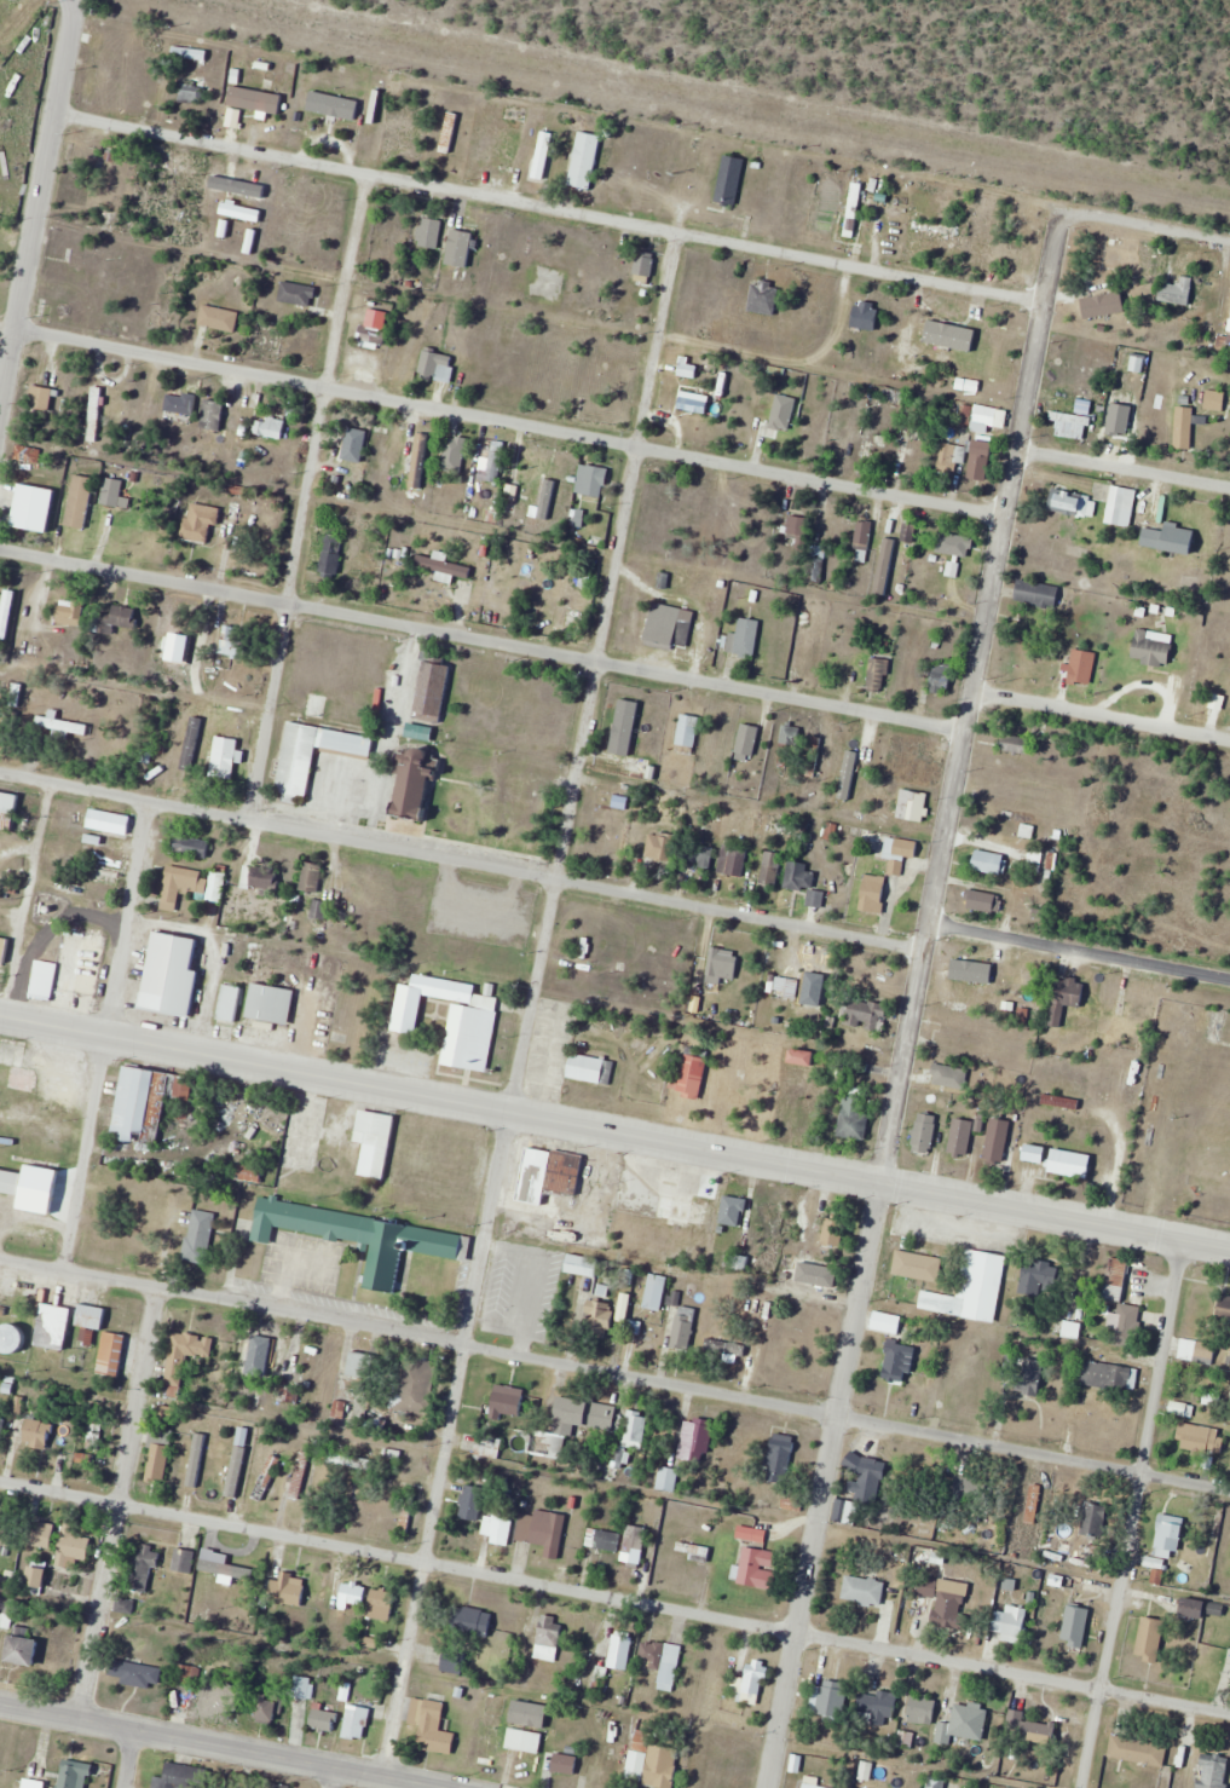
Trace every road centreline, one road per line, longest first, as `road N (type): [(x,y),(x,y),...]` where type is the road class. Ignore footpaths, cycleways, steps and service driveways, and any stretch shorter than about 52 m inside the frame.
road 1 (residential): [(769,1787),(1059,208)]
road 2 (residential): [(386,1780),(675,233)]
road 3 (residential): [(1229,1714),(0,1478)]
road 4 (tertiary): [(1229,1248),(0,1013)]
road 5 (residential): [(1229,1492),(0,1259)]
road 6 (residential): [(1003,514),(12,327)]
road 7 (residential): [(1041,304),(52,115)]
road 8 (residential): [(0,548),(964,728)]
road 9 (residential): [(922,954),(0,773)]
road 10 (residential): [(247,819),(365,174)]
road 11 (residential): [(1080,1787),(1182,1239)]
road 12 (residential): [(68,1271),(102,1033),(149,800)]
road 13 (secondary): [(430,1787),(0,1705)]
road 14 (residential): [(81,1720),(158,1290)]
road 15 (residential): [(0,390),(74,4)]
road 16 (residential): [(1229,980),(928,924)]
road 17 (residential): [(1229,737),(971,688)]
road 18 (residential): [(1229,490),(1016,449)]
road 19 (residential): [(1229,240),(1059,208)]

